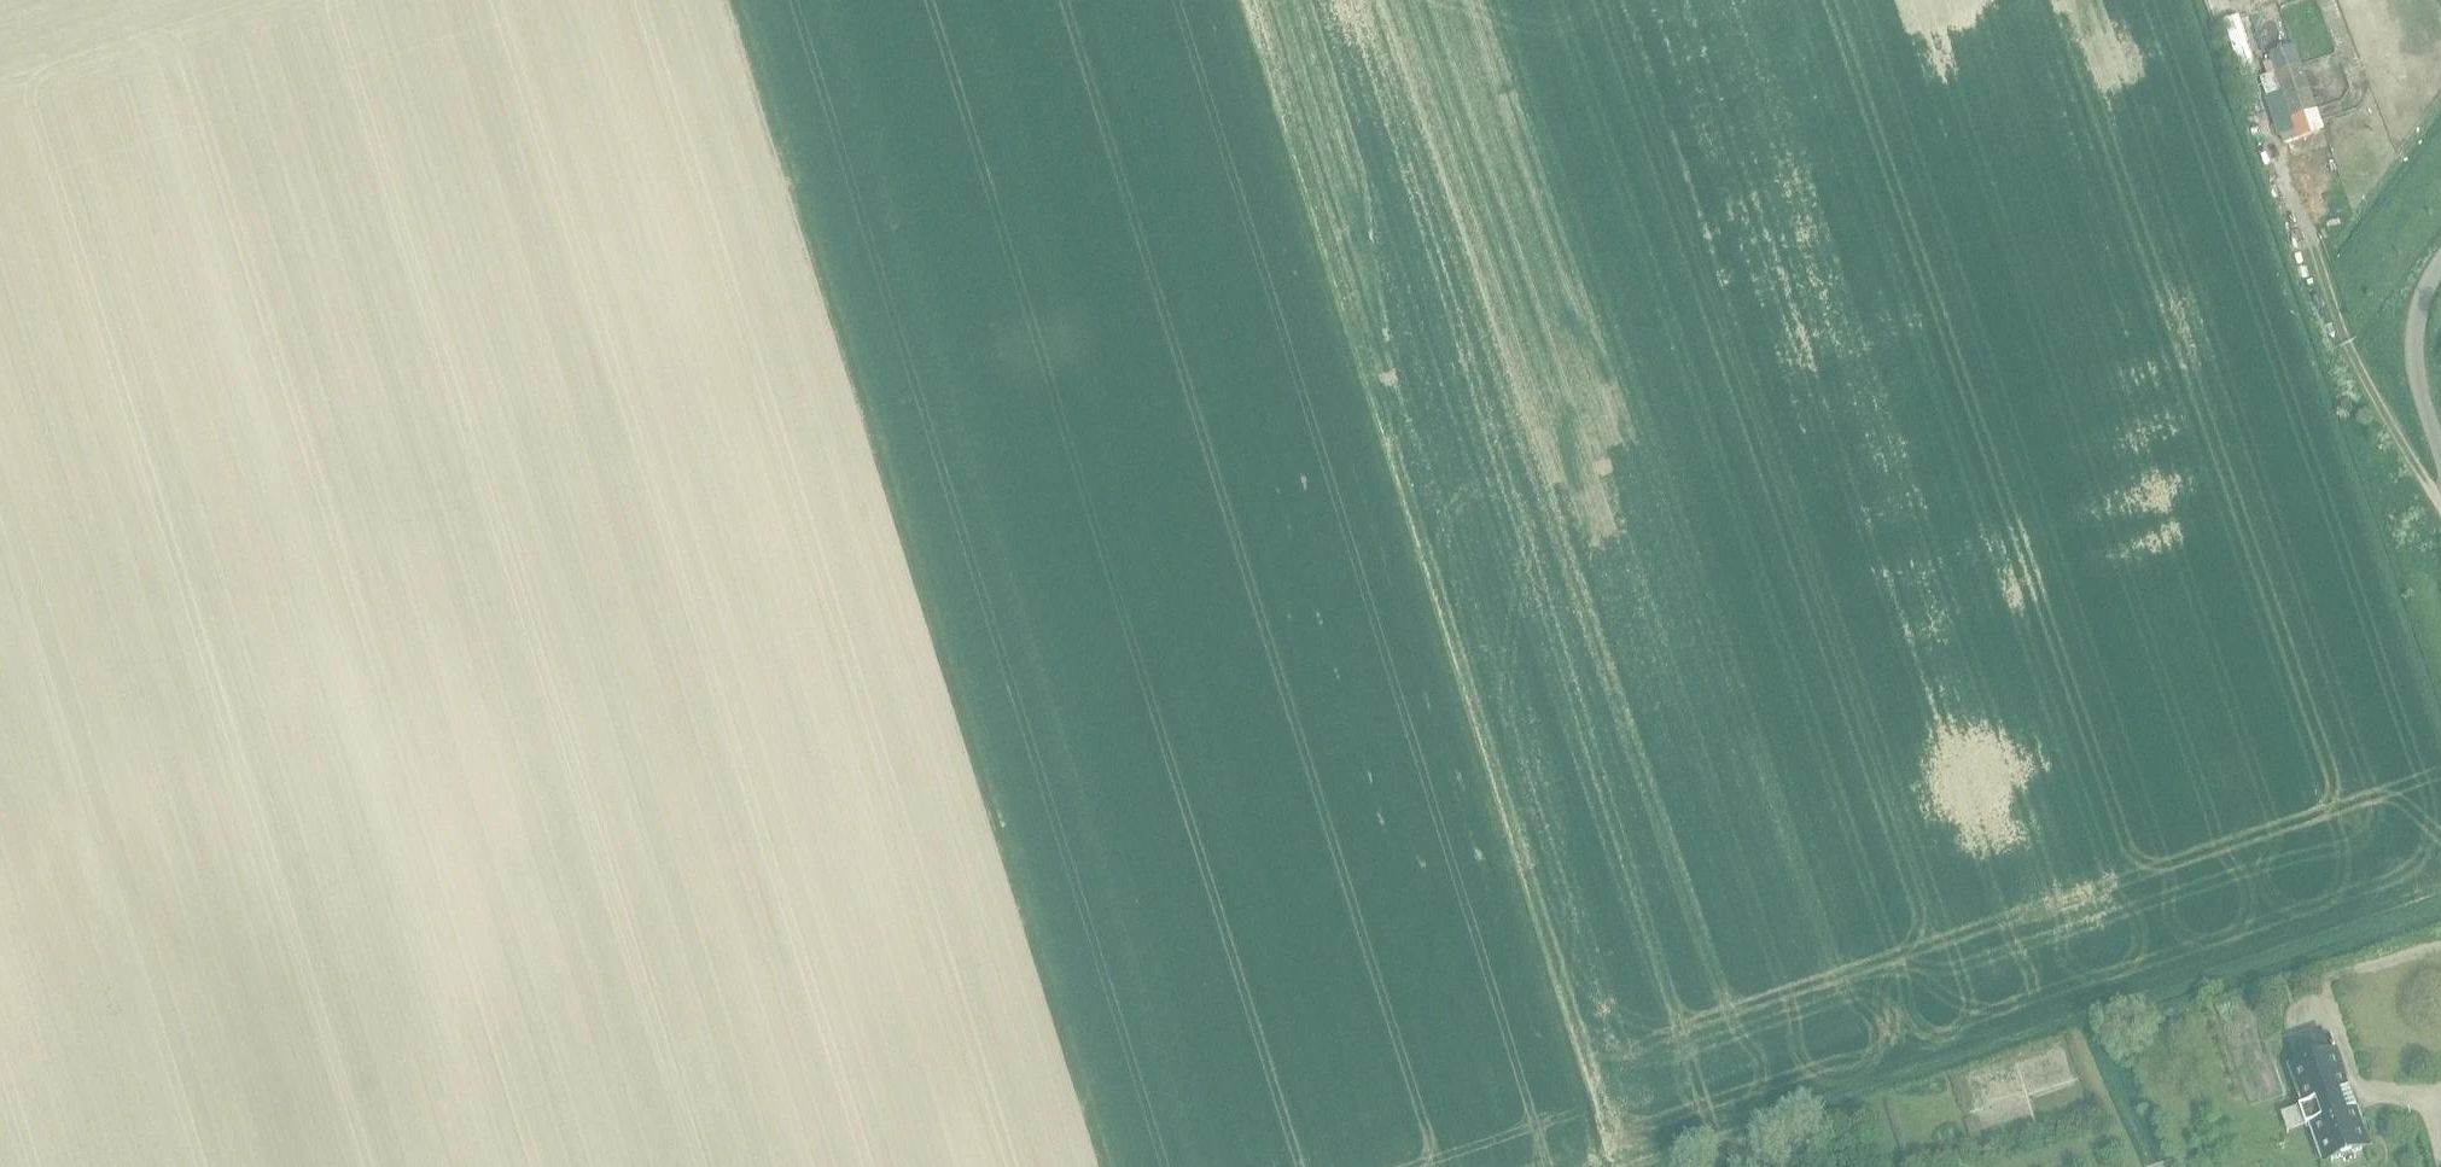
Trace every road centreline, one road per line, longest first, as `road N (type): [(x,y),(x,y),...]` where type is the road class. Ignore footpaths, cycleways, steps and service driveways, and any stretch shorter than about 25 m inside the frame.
road 1 (unclassified): [(2440,453),(2416,382),(2414,330),(2440,255)]

